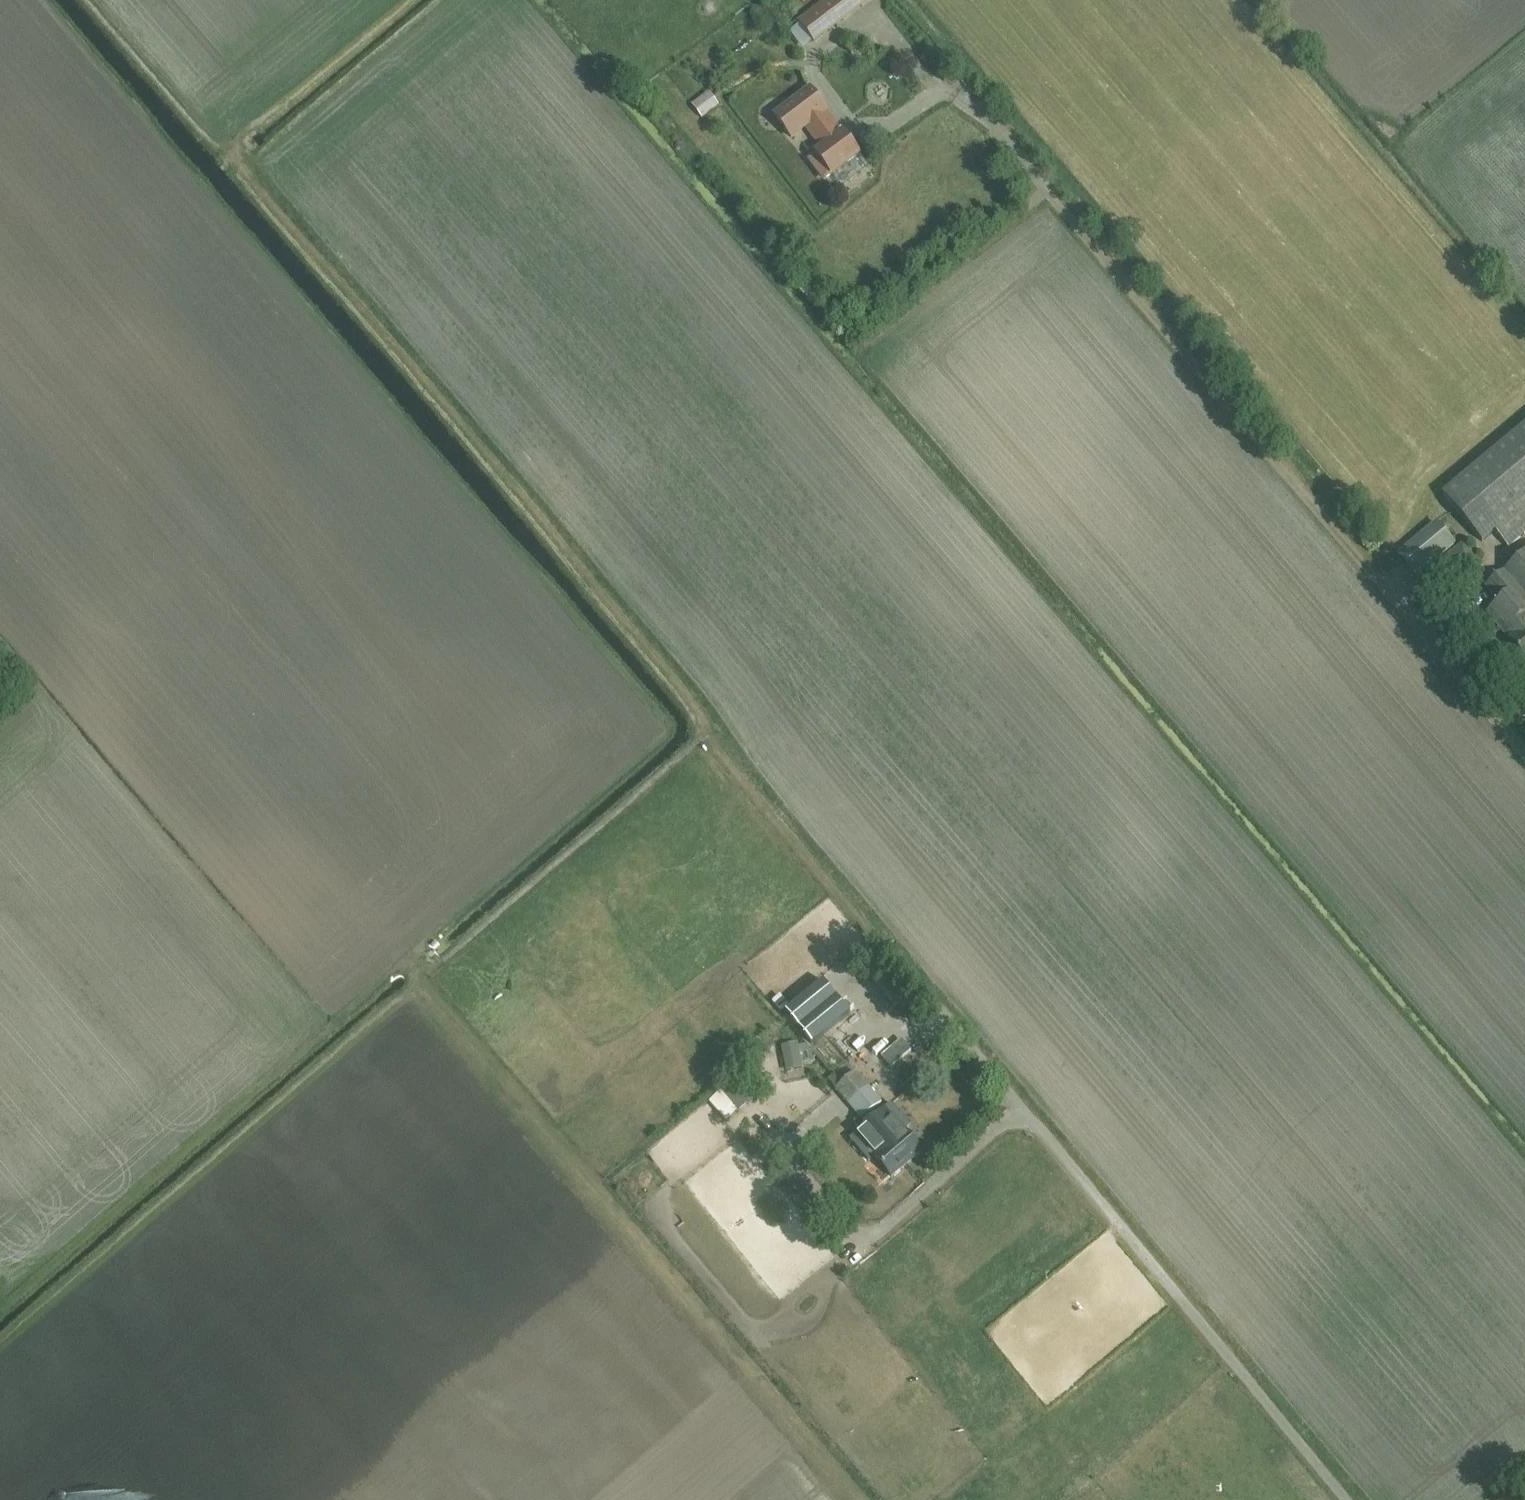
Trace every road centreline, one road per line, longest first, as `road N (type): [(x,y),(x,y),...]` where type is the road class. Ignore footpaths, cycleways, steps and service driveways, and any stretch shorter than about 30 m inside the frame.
road 1 (unclassified): [(1524,748),(1051,191)]
road 2 (track): [(939,1011),(702,730)]

